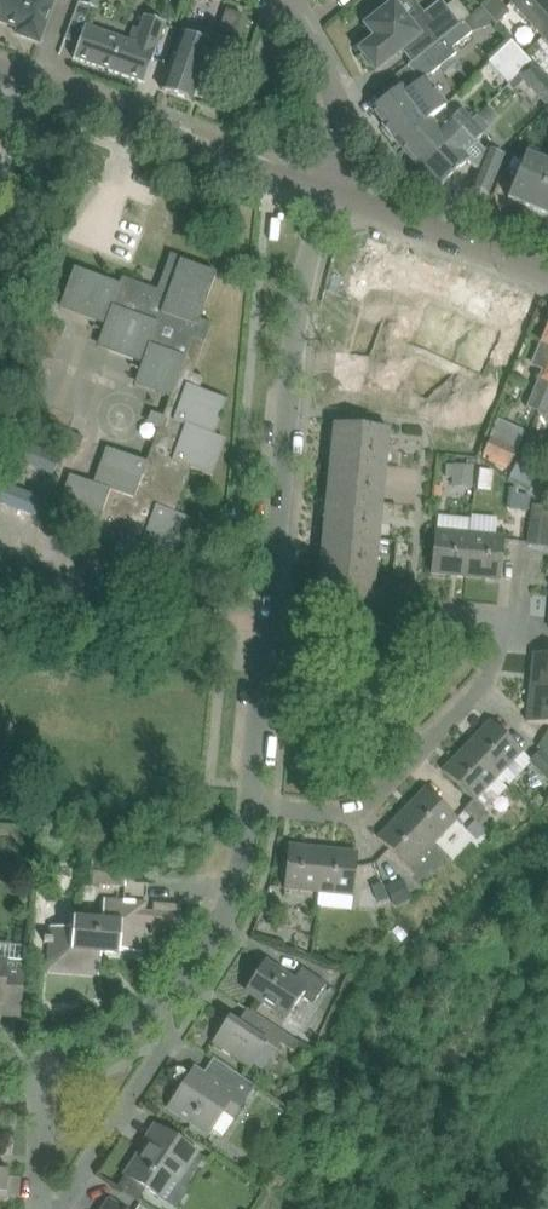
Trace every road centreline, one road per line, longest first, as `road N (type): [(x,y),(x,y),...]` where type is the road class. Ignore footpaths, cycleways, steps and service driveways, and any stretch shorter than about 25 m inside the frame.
road 1 (residential): [(247,812),(278,398),(326,188)]
road 2 (residential): [(247,812),(355,806),(469,703),(504,653),(532,558)]
road 3 (residential): [(326,188),(0,64)]
road 4 (residential): [(36,1203),(72,1196),(167,1043),(162,1007)]
road 5 (residential): [(547,263),(326,188)]
road 6 (residential): [(162,1007),(227,903),(247,812)]
road 7 (residential): [(326,188),(337,118),(315,52),(285,0)]
road 8 (residential): [(36,1203),(43,1068)]
road 9 (residential): [(43,1068),(100,1047),(162,1007)]

